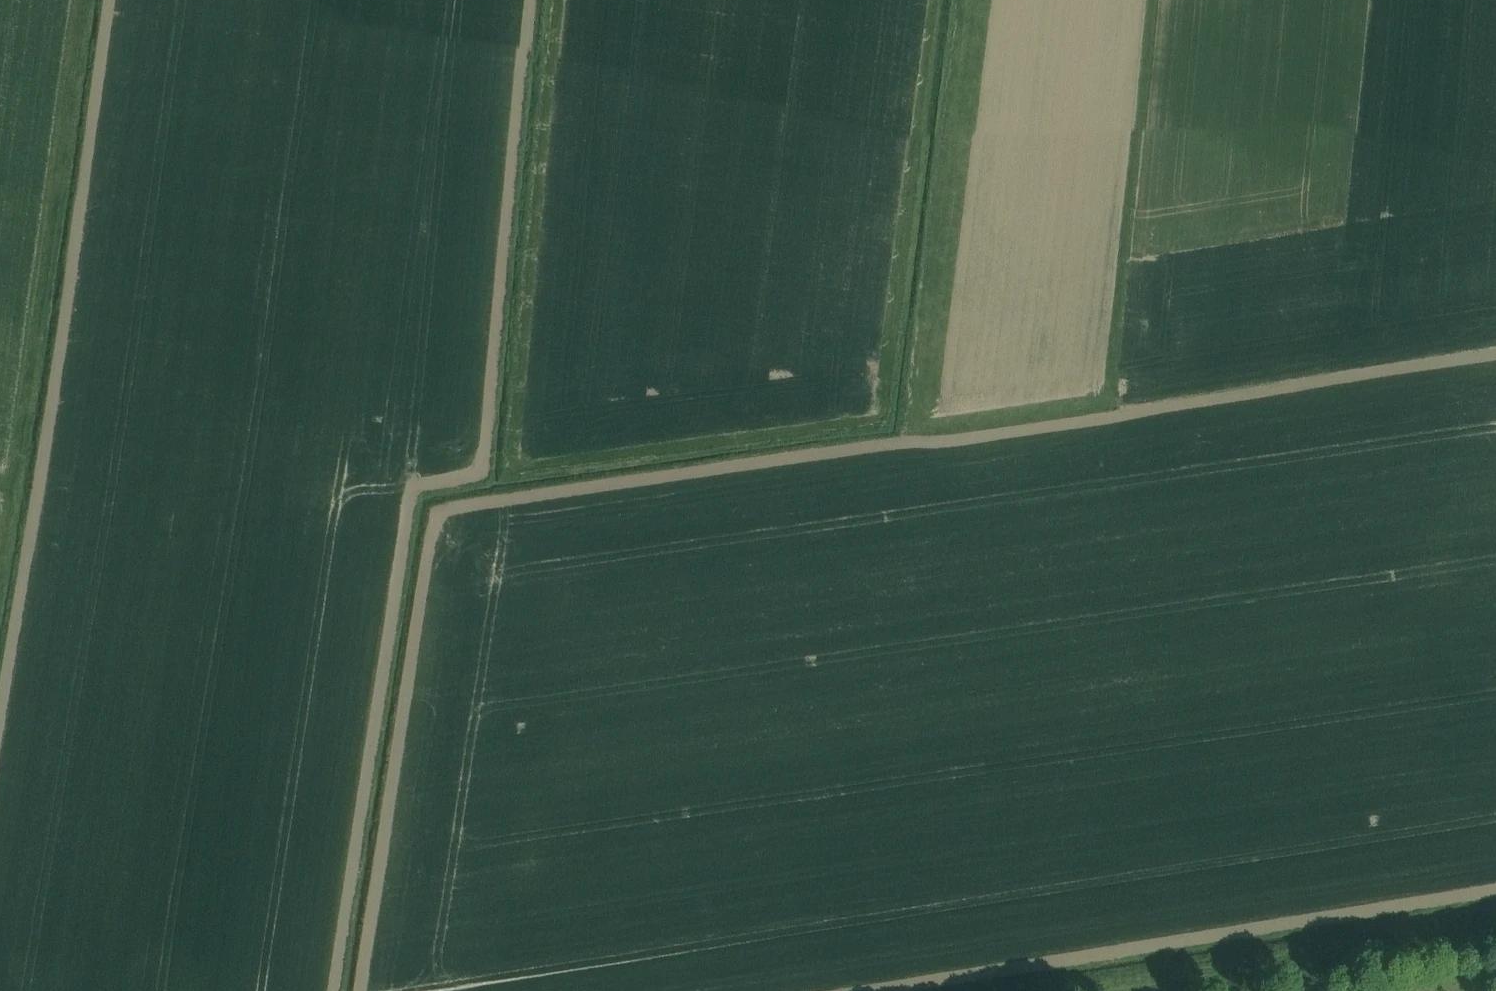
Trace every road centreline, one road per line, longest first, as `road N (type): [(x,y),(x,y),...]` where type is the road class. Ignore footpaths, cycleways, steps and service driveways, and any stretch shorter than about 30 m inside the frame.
road 1 (track): [(1101,990),(1495,929)]

